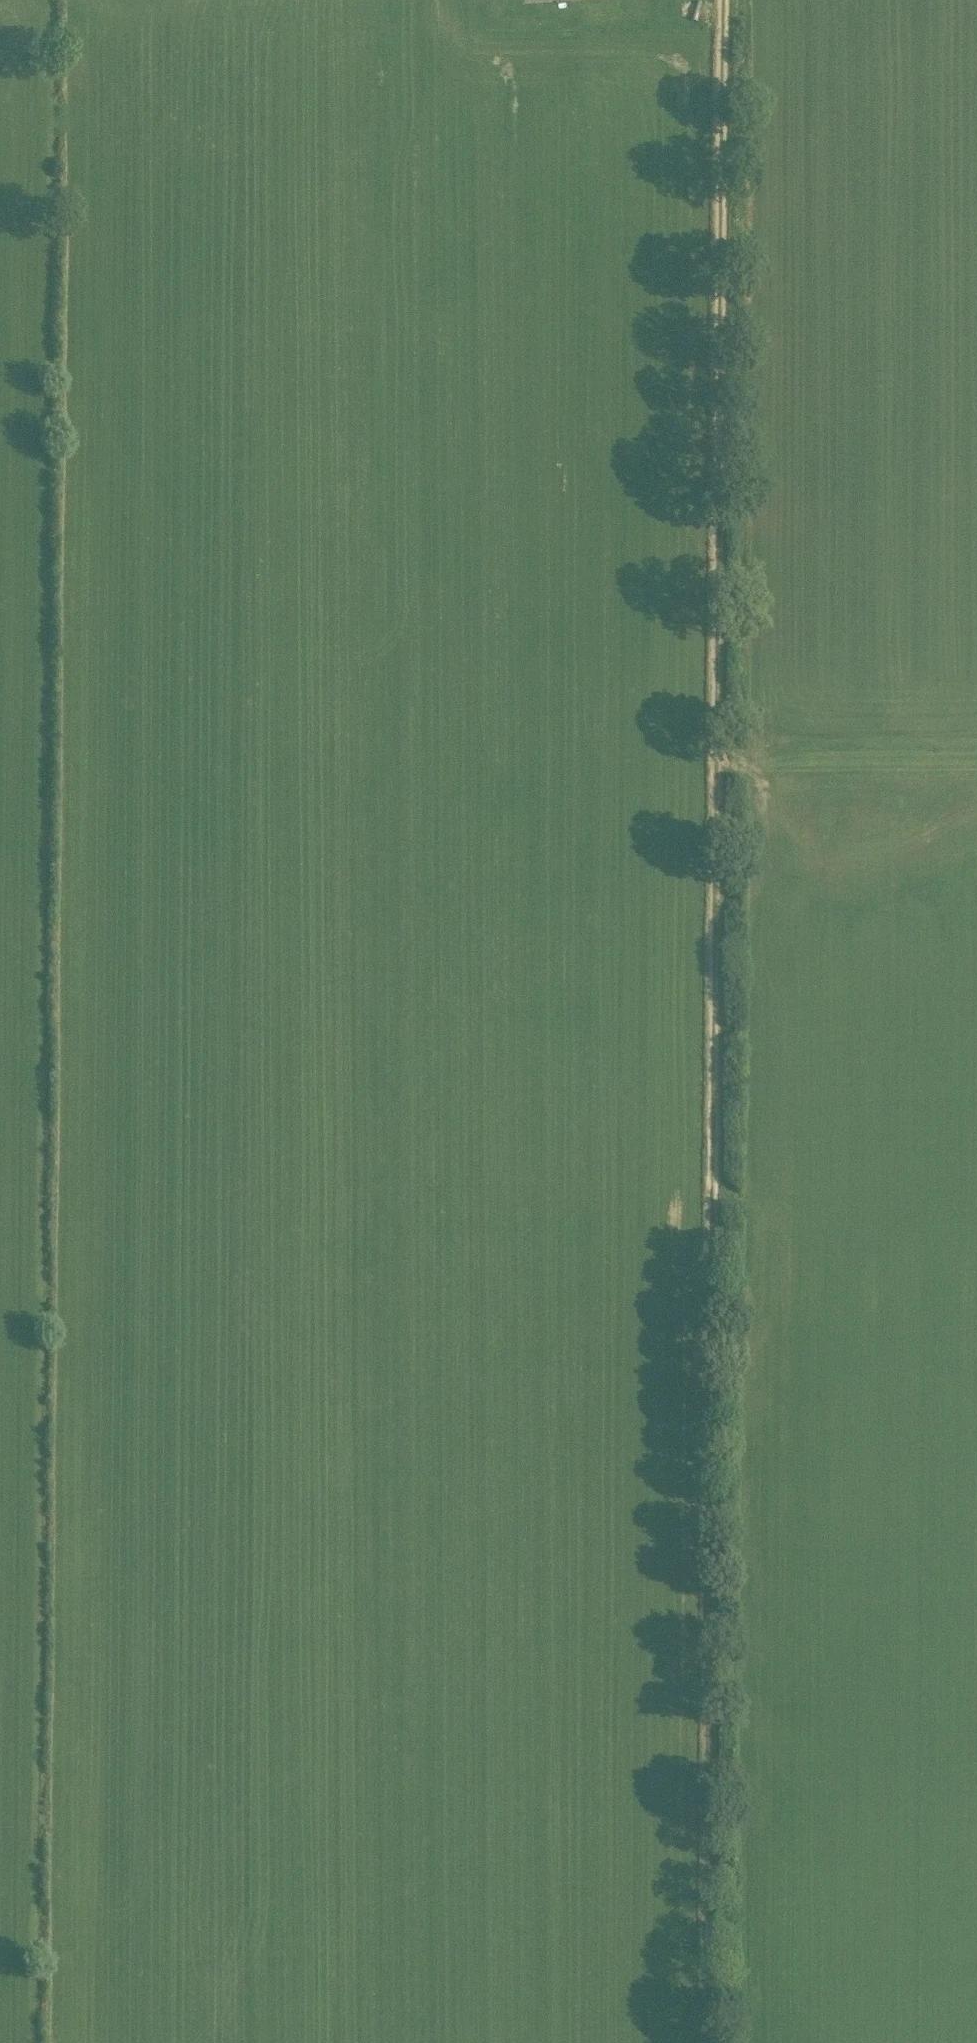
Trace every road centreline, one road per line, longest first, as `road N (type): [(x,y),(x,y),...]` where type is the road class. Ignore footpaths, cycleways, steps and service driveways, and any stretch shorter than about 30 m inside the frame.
road 1 (track): [(723,0),(706,2042)]

